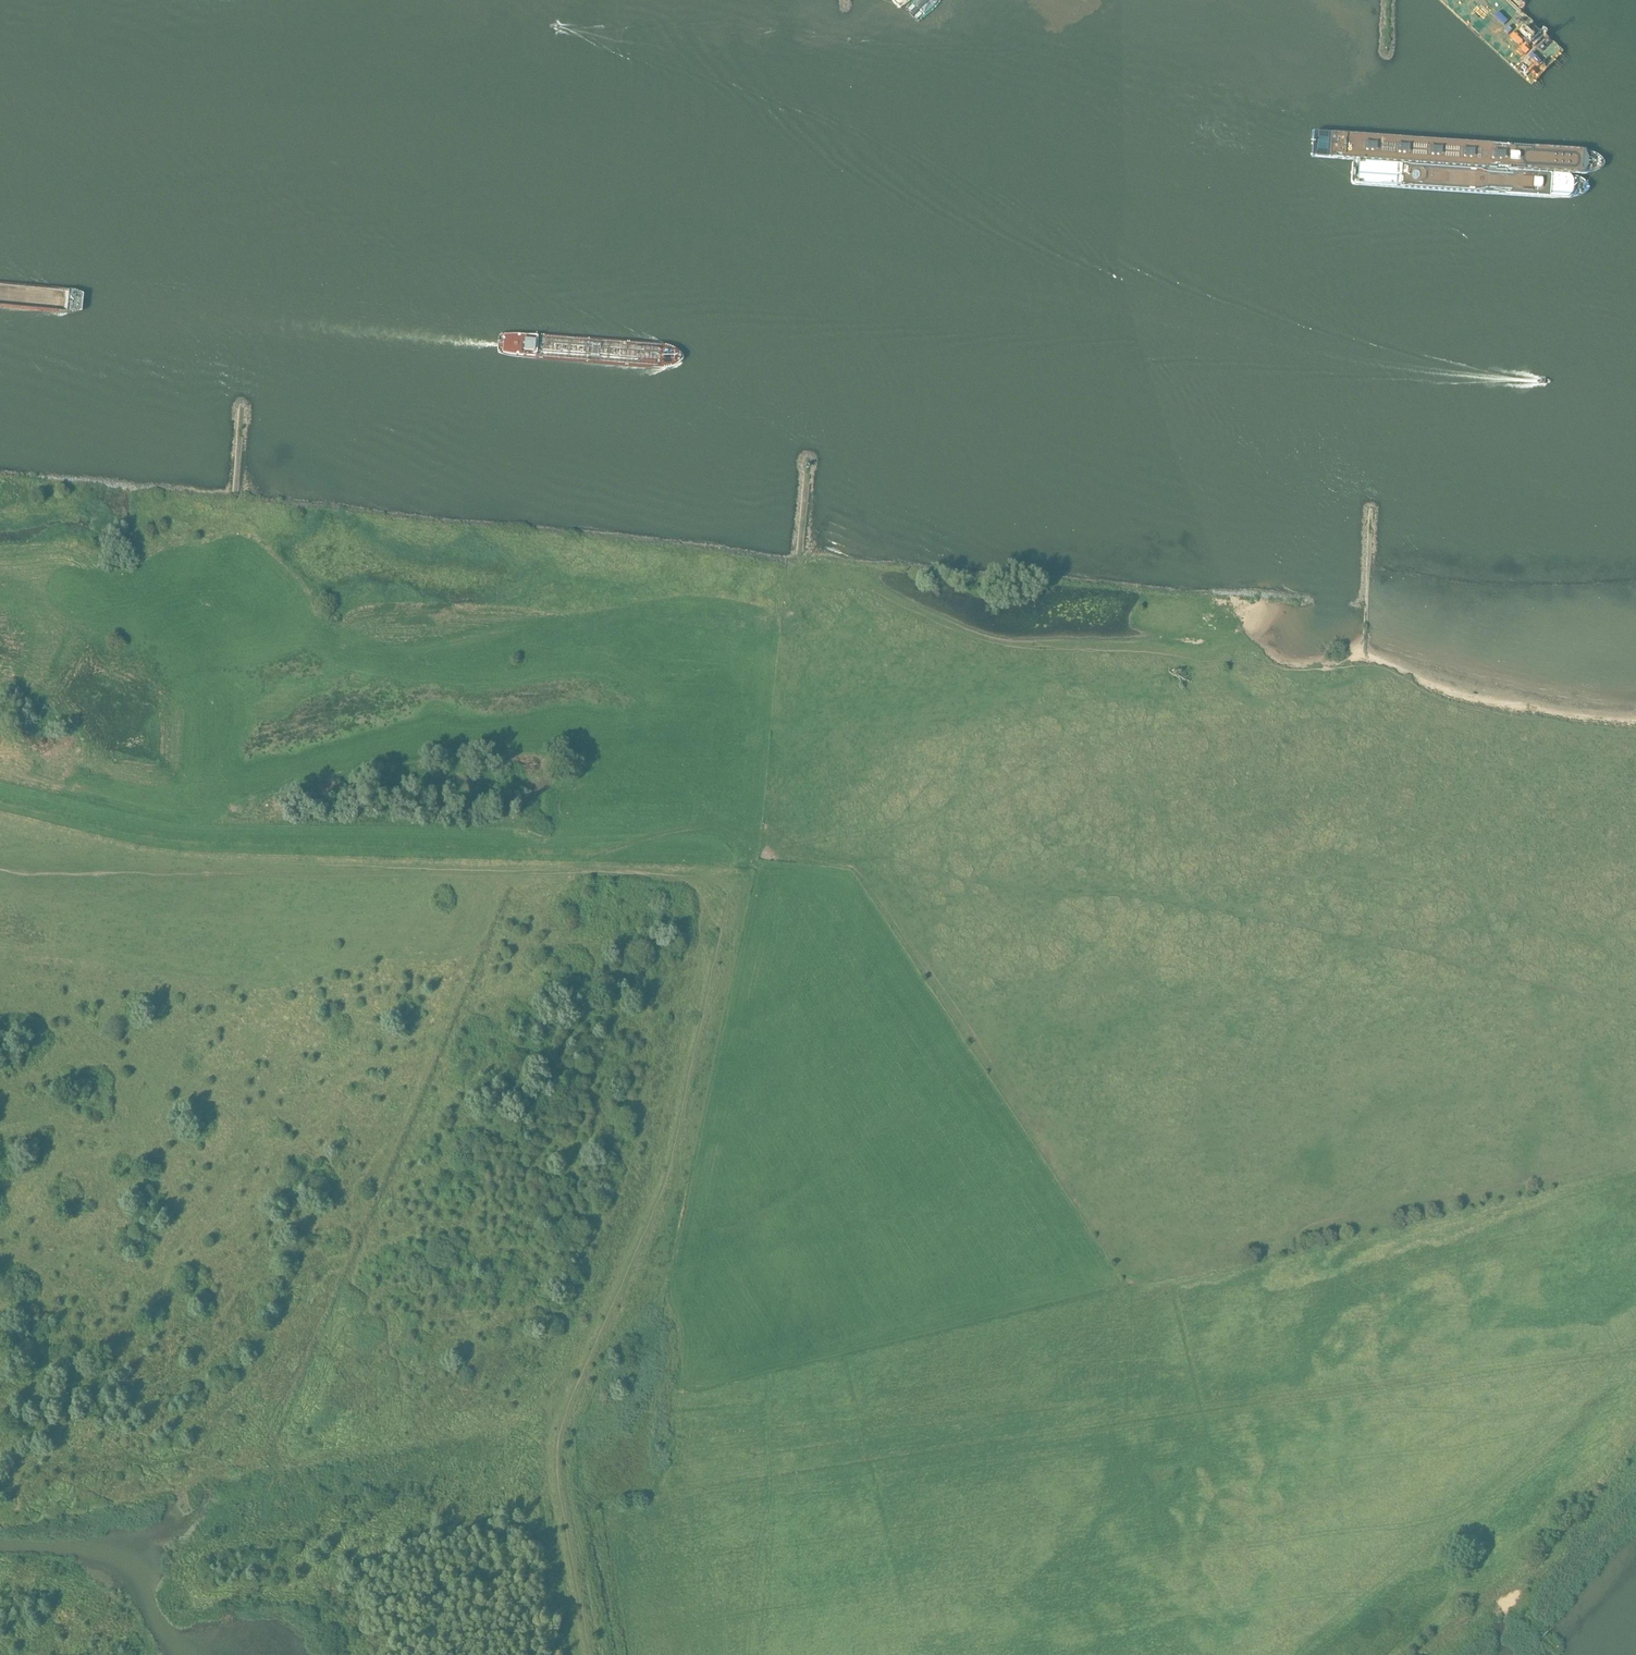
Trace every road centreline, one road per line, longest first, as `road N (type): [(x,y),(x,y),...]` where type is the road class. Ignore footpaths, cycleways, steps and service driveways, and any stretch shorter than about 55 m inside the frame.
road 1 (track): [(0,799),(178,838),(489,846),(543,860),(695,854),(717,862),(723,887),(666,1143),(548,1415)]

